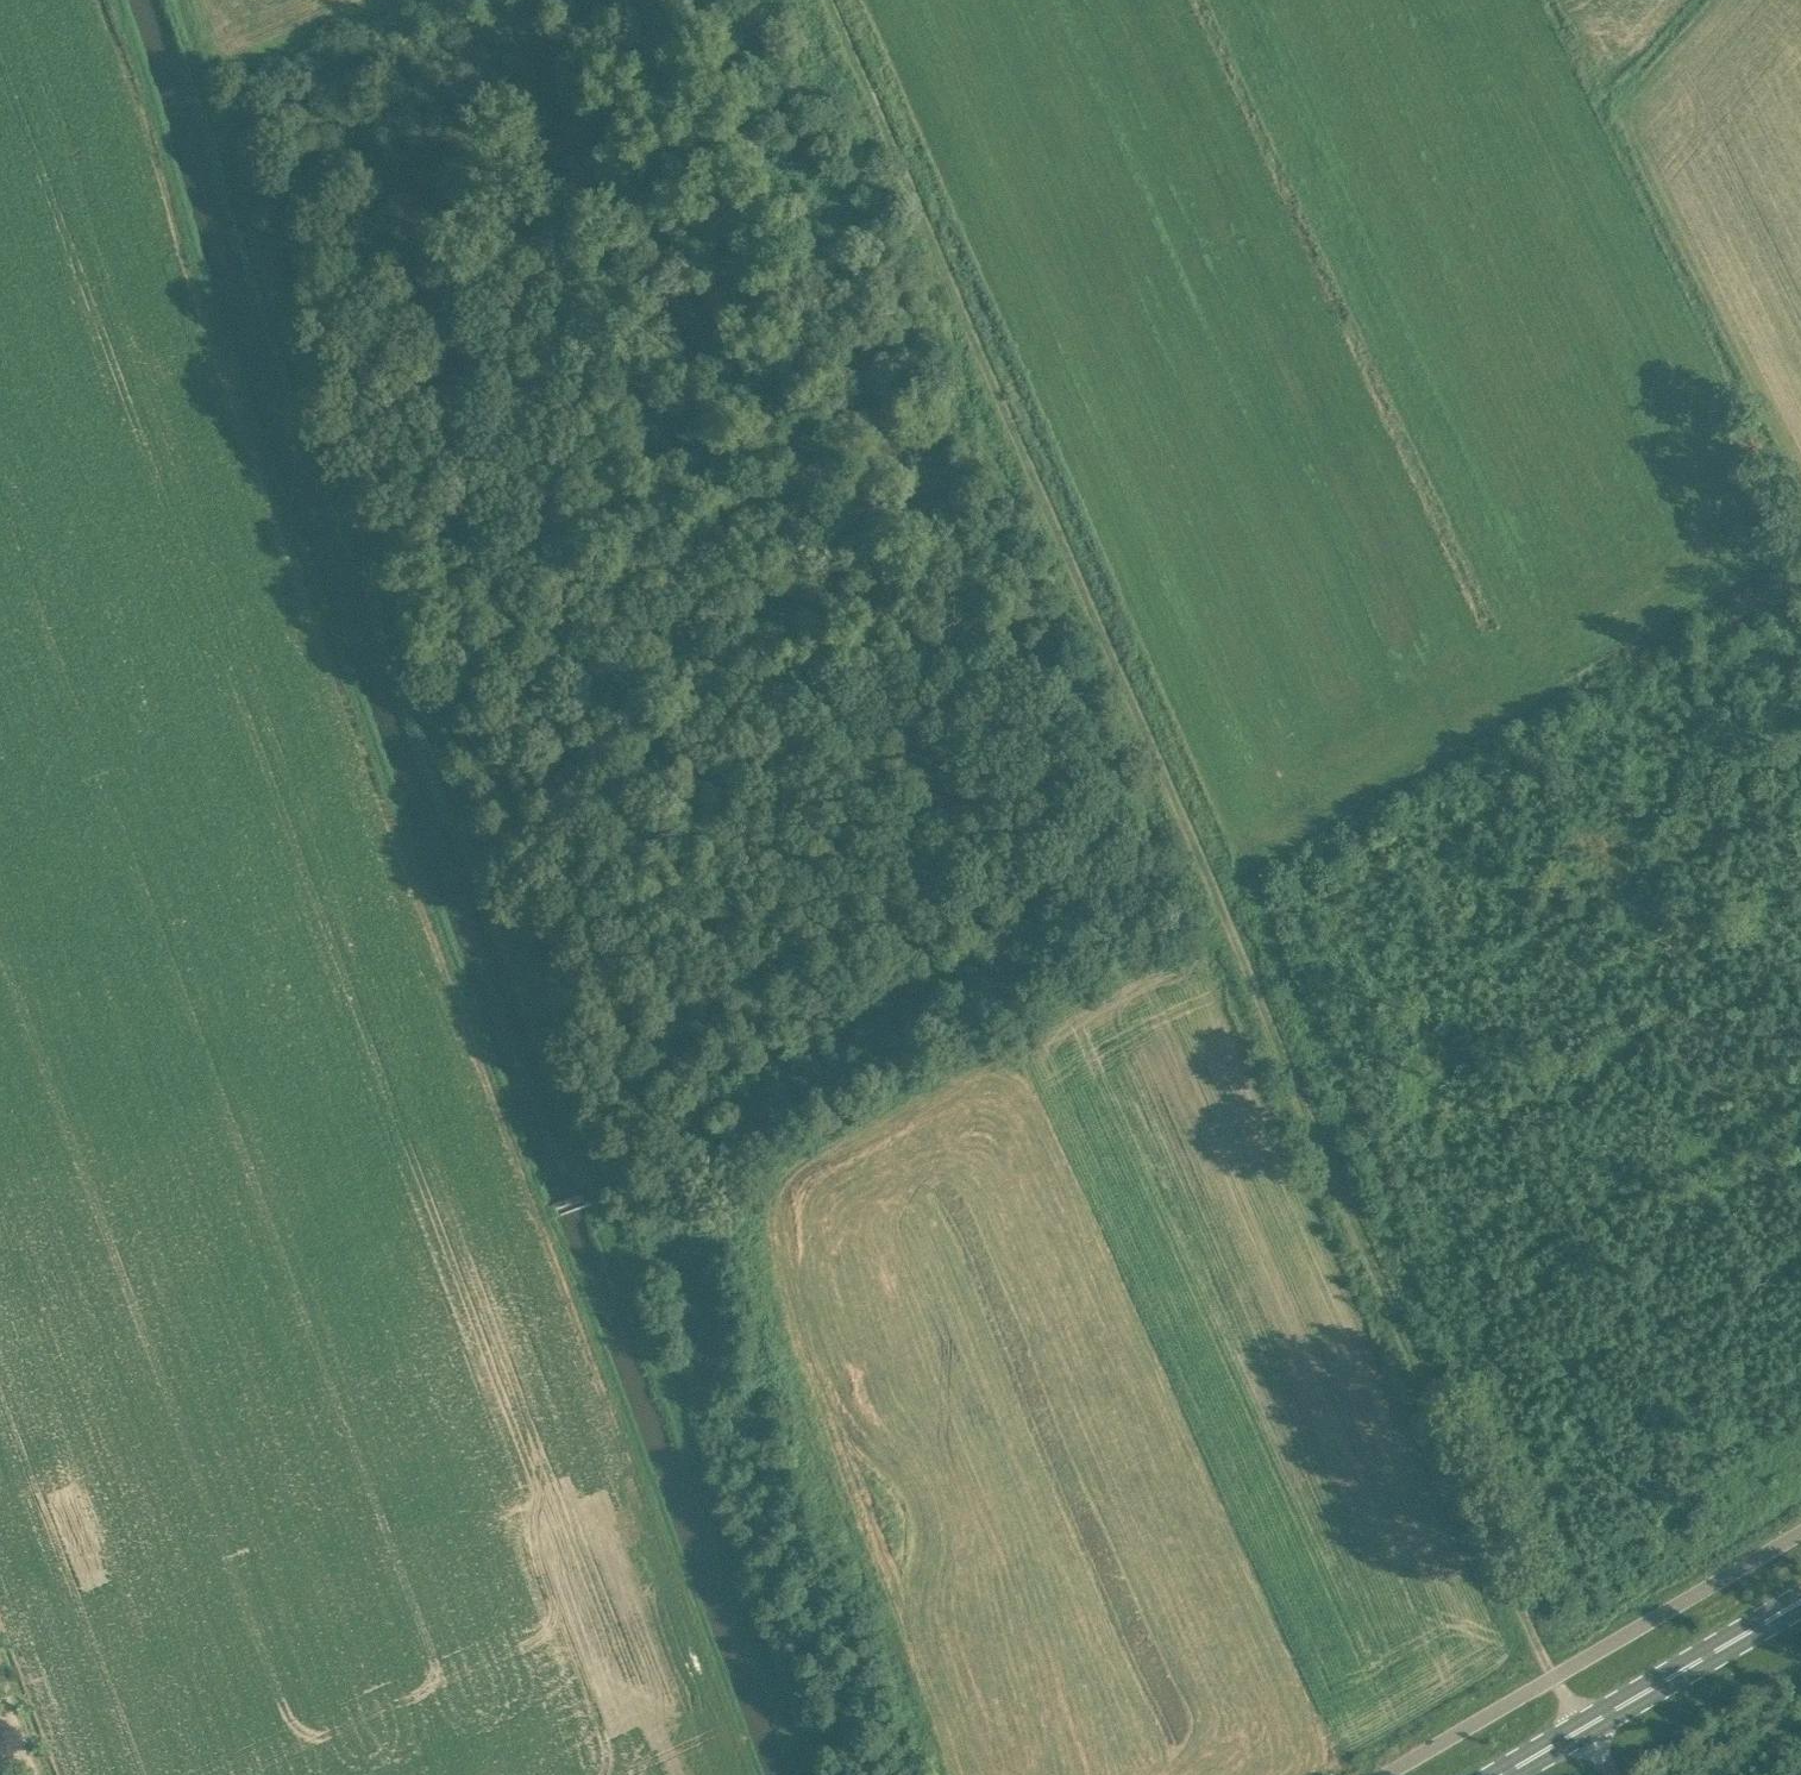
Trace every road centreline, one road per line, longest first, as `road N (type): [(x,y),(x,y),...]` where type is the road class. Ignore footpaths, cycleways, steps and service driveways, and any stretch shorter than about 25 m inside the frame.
road 1 (track): [(1554,1675),(829,0)]
road 2 (primary): [(1499,1774),(1800,1599)]

